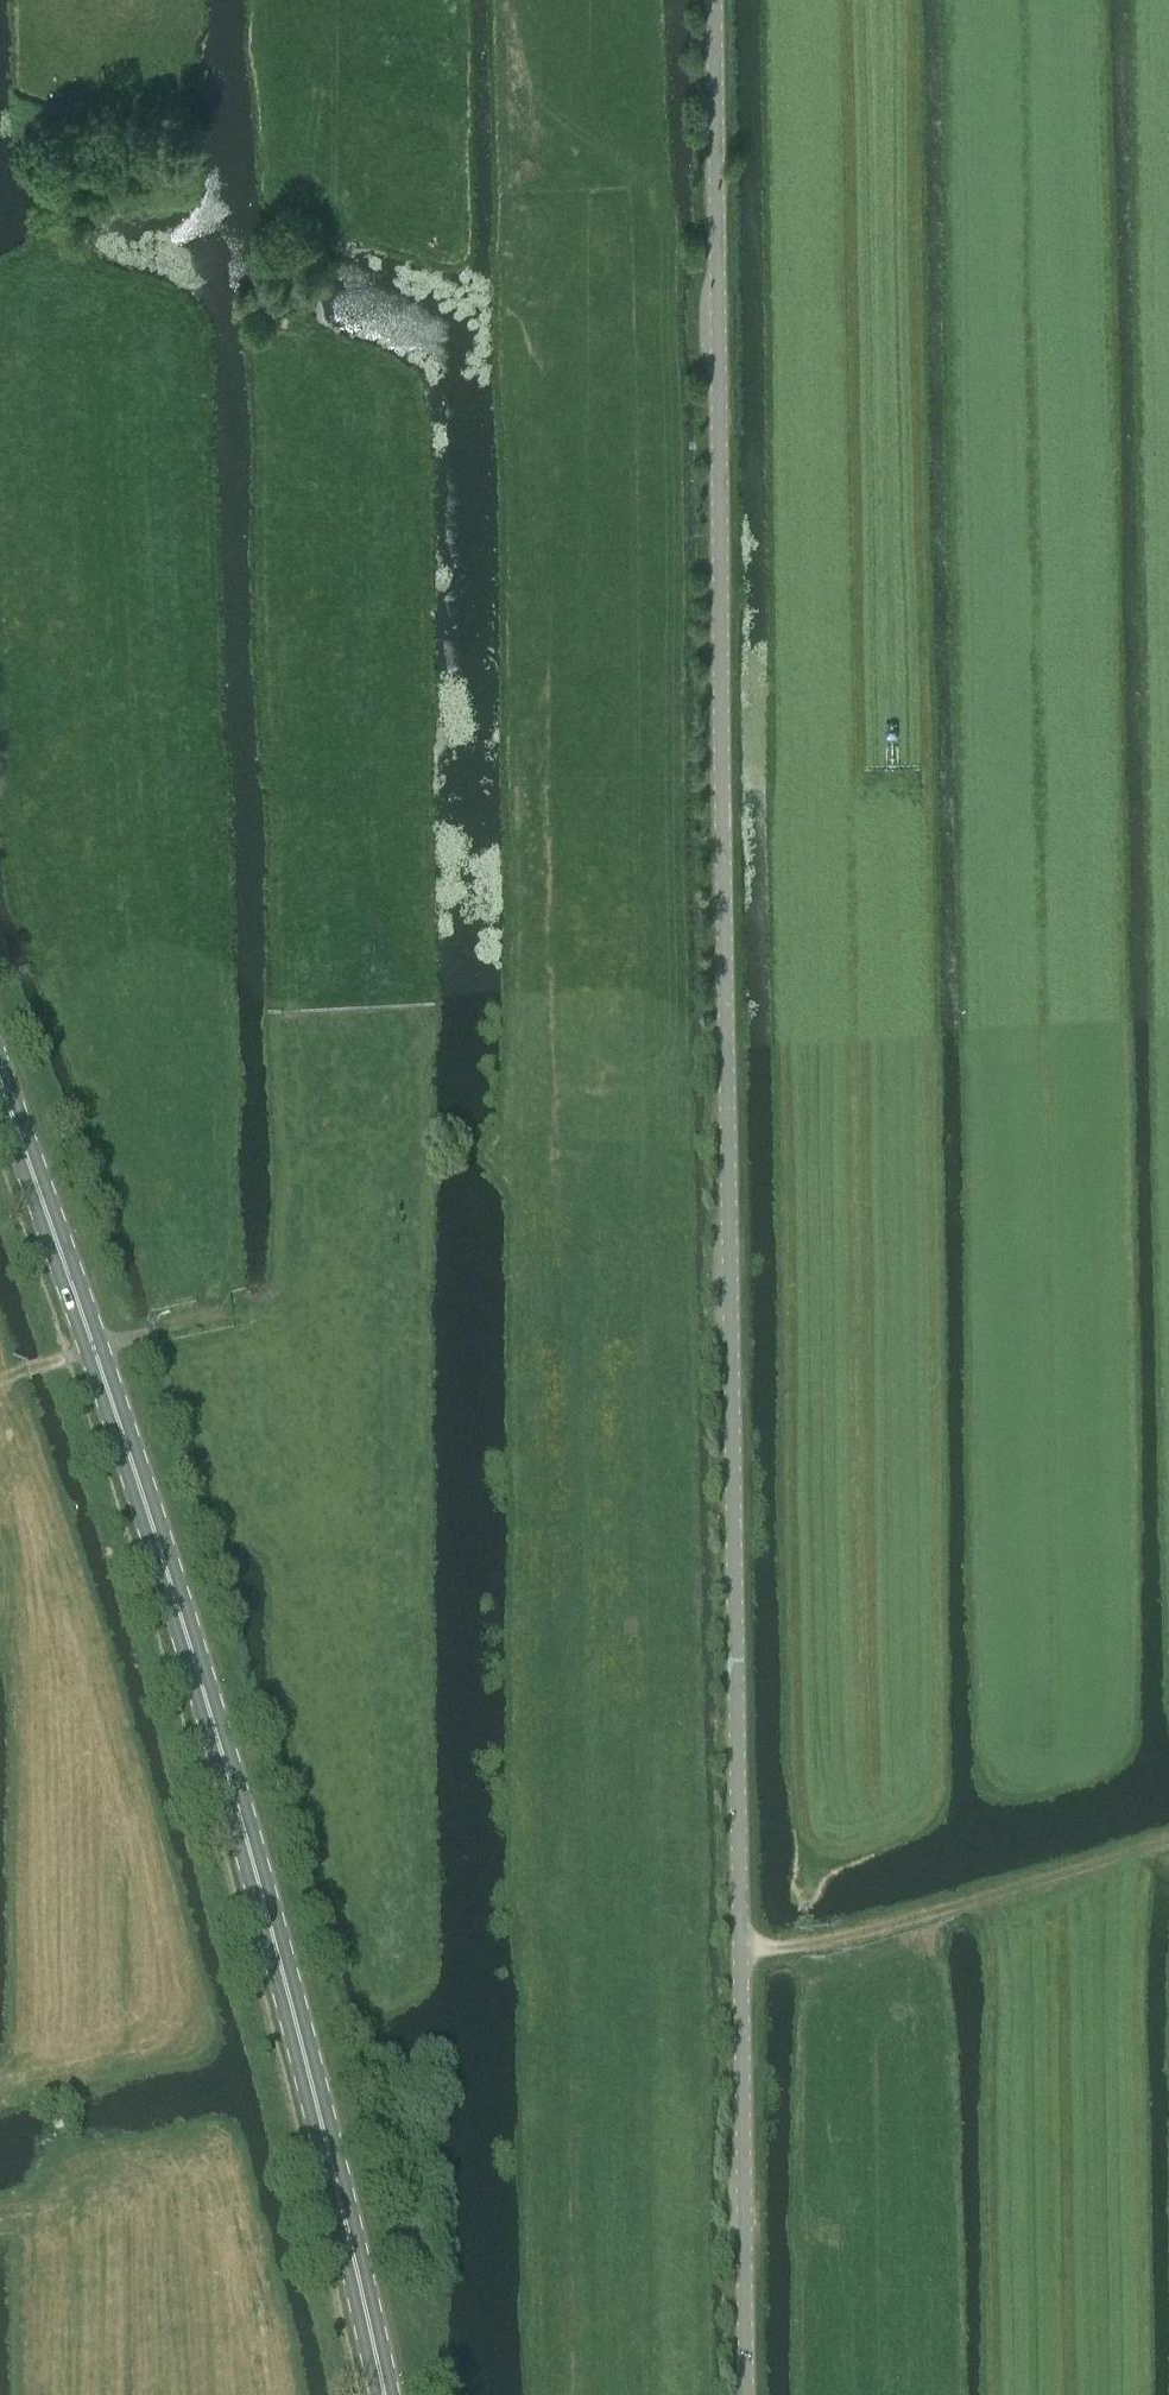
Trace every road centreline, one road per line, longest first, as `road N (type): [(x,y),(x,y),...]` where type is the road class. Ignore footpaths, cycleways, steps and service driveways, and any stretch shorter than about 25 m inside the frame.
road 1 (unclassified): [(746,2394),(715,0)]
road 2 (primary): [(386,2394),(304,2041),(223,1752),(143,1480),(0,1076)]
road 3 (track): [(1168,1850),(831,1949),(740,1950)]

